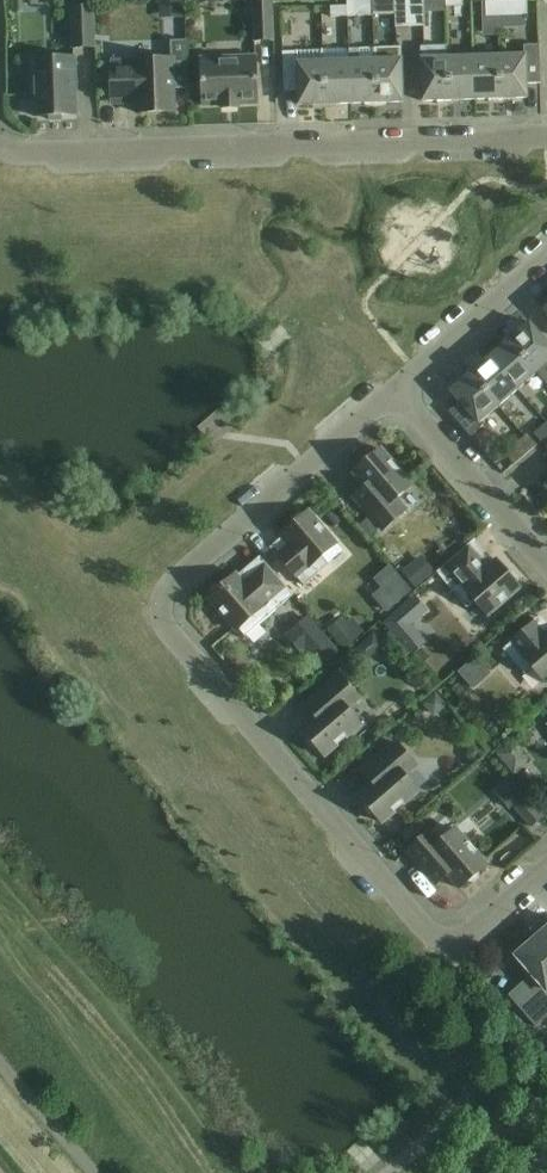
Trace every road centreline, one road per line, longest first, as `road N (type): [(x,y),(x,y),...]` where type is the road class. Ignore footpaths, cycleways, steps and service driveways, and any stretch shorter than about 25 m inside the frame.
road 1 (residential): [(546,868),(449,952),(168,632),(160,610),(165,592),(398,389)]
road 2 (residential): [(0,147),(28,154),(546,137)]
road 3 (residential): [(398,389),(546,561)]
road 4 (residential): [(398,389),(546,259)]

